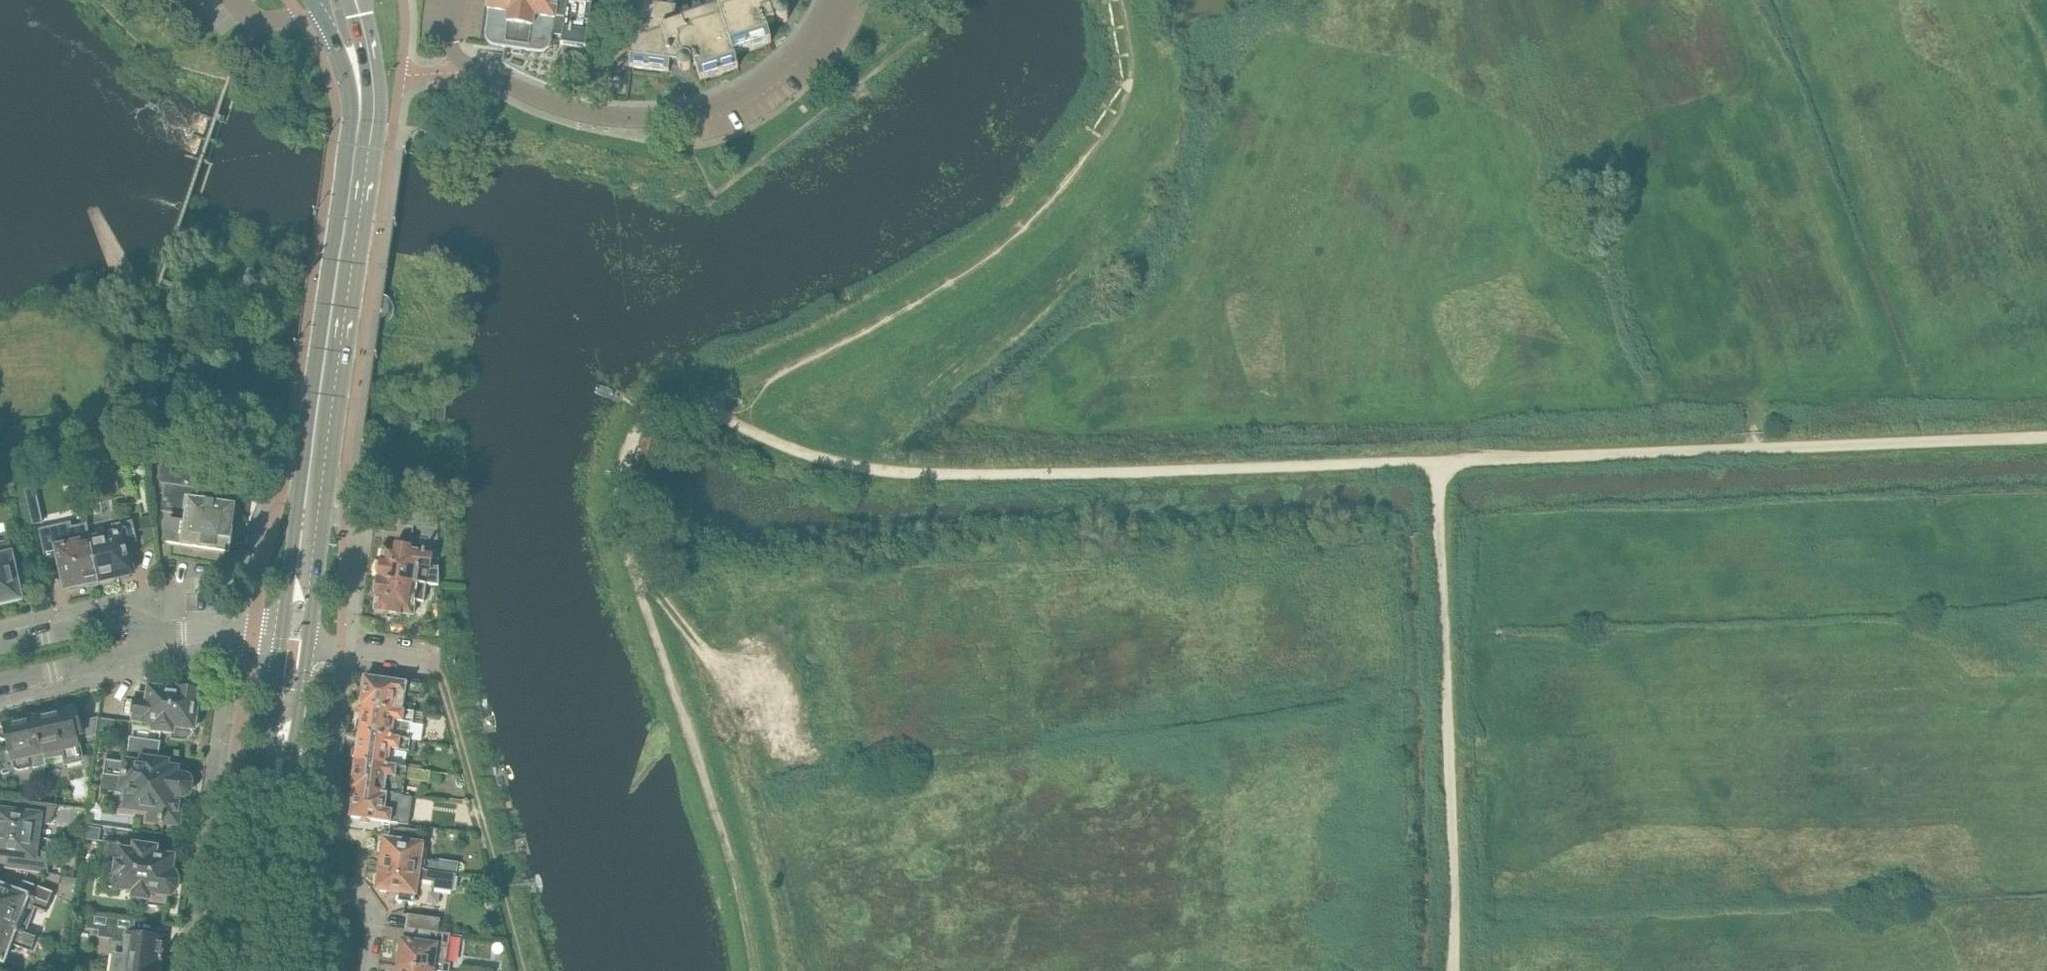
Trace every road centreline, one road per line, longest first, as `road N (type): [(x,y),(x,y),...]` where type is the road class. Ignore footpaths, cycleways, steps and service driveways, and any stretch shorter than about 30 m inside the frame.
road 1 (secondary): [(305,559),(364,145),(361,87)]
road 2 (residential): [(472,69),(597,115),(672,116),(712,108),(779,70),(832,0)]
road 3 (residential): [(253,633),(206,970)]
road 4 (track): [(429,659),(447,695),(520,970)]
road 5 (residential): [(0,680),(184,632)]
road 6 (residential): [(184,632),(120,620),(0,646)]
road 7 (secondary): [(251,970),(271,833)]
road 8 (residential): [(368,970),(376,923),(357,891),(313,885)]
road 9 (unclassified): [(313,885),(329,759)]

